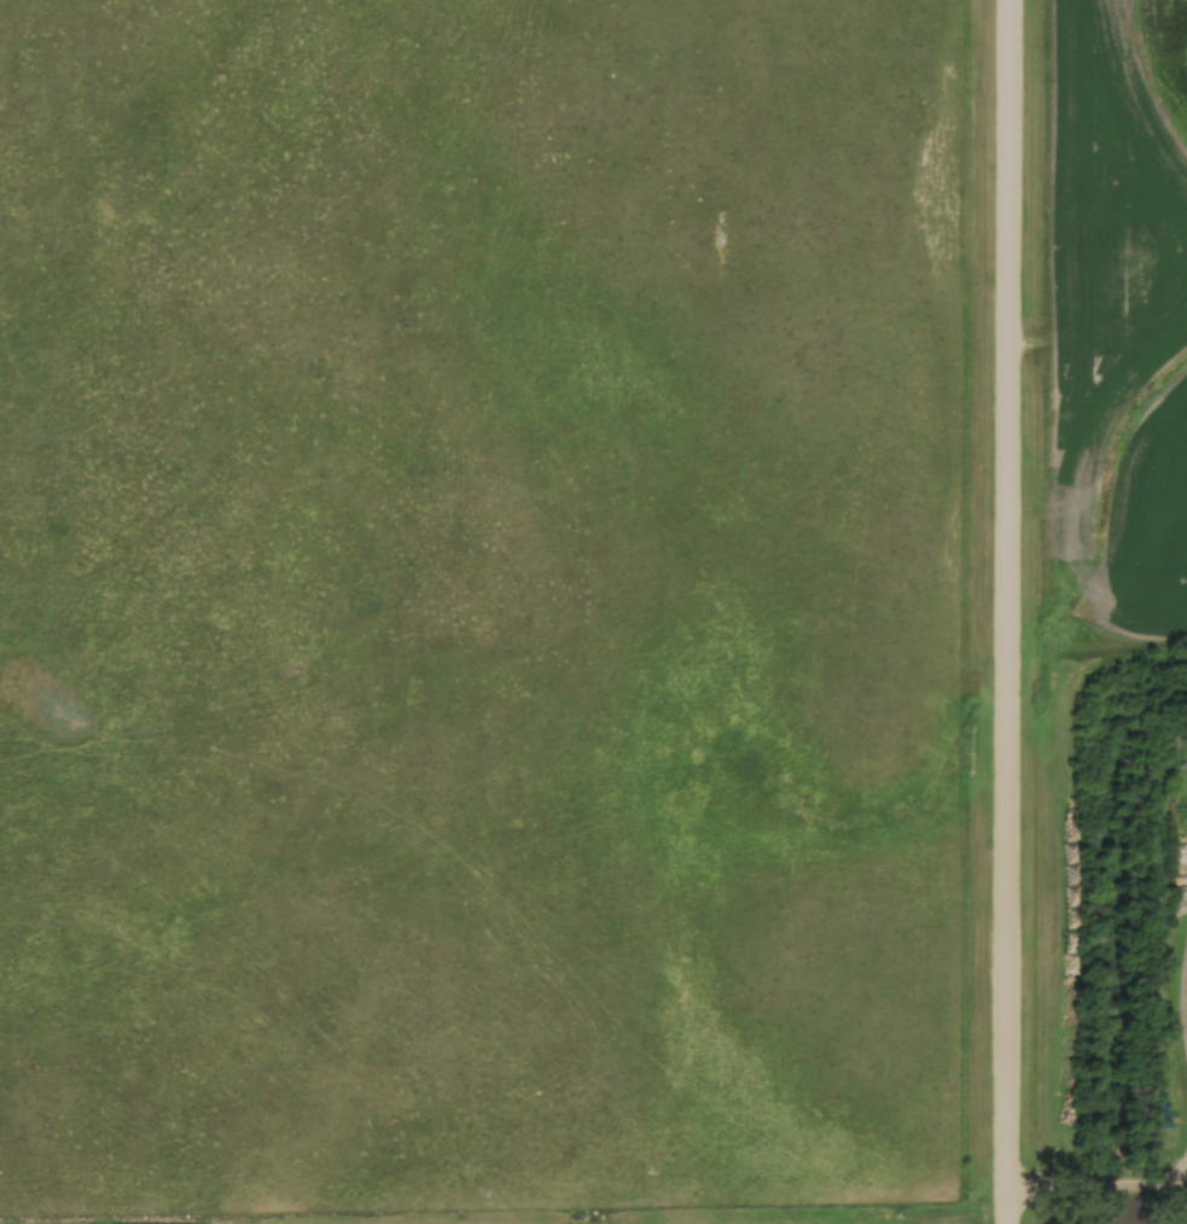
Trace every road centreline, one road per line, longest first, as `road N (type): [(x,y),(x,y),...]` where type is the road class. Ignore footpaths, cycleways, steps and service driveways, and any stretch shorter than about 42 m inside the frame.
road 1 (tertiary): [(1005,1223),(1010,0)]

